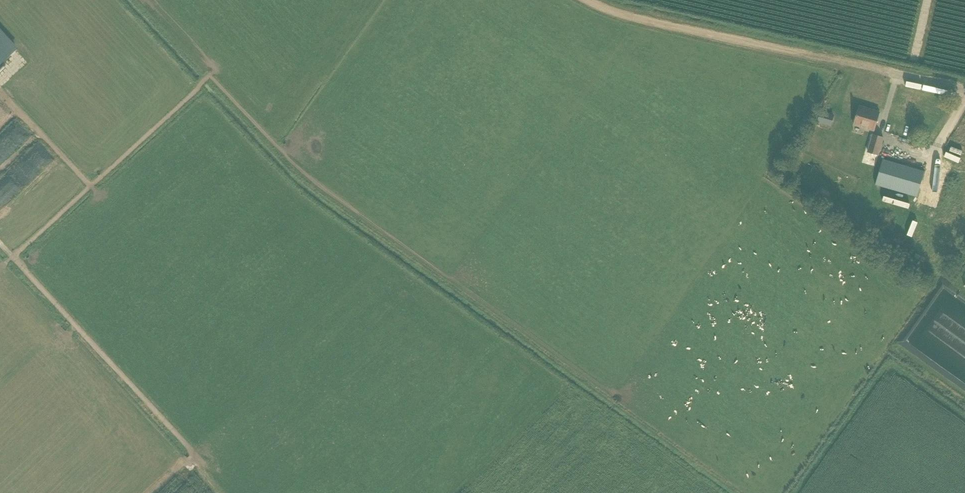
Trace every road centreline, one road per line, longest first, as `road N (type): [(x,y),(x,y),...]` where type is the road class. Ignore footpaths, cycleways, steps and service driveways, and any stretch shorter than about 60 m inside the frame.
road 1 (track): [(590,0),(885,71)]
road 2 (track): [(202,467),(0,242)]
road 3 (track): [(13,257),(200,87)]
road 4 (track): [(92,188),(0,91)]

